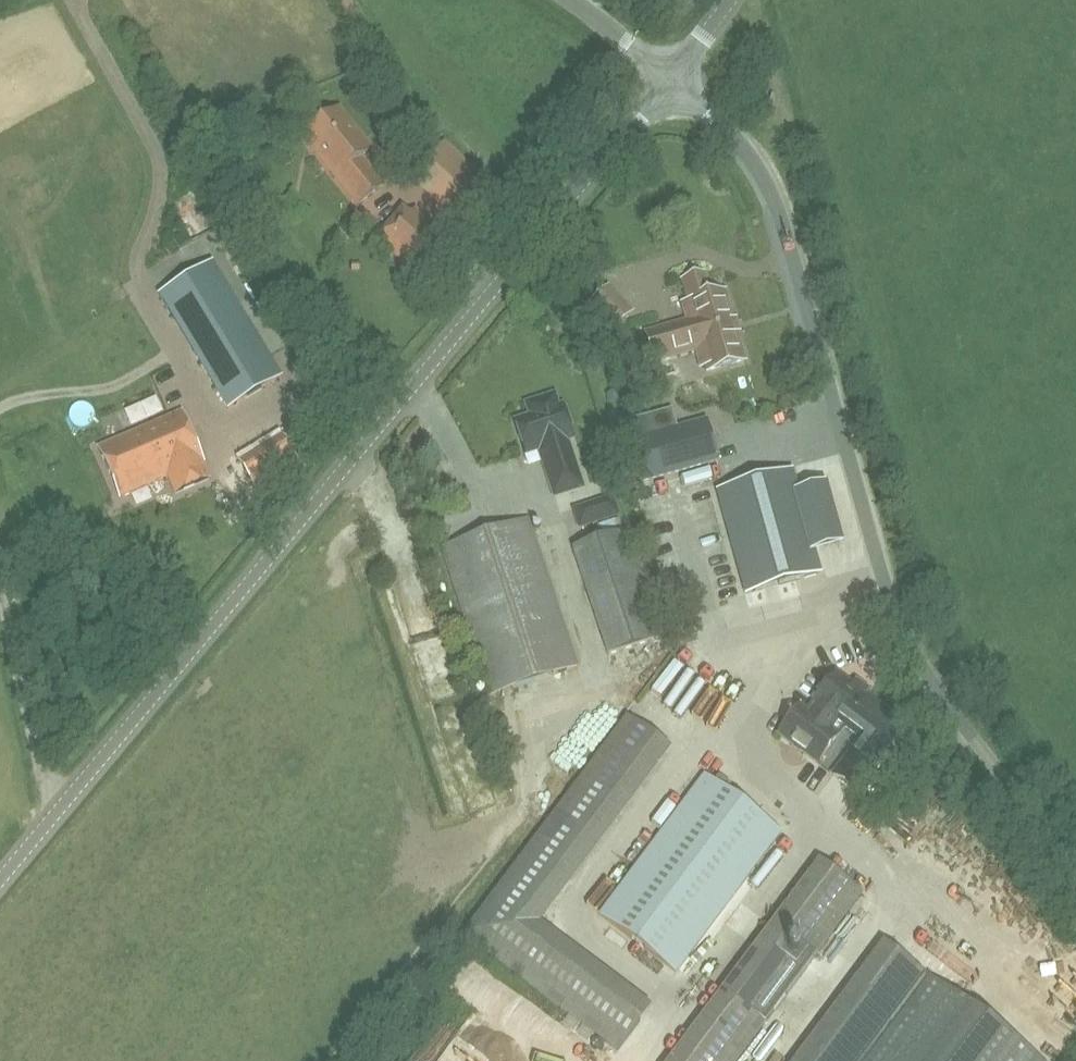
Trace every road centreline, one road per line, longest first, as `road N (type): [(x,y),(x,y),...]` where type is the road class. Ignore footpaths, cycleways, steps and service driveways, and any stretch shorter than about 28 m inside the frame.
road 1 (tertiary): [(0,868),(663,78)]
road 2 (unclassified): [(1075,872),(913,655),(829,411),(761,177),(663,78)]
road 3 (unclassified): [(663,78),(571,0)]

